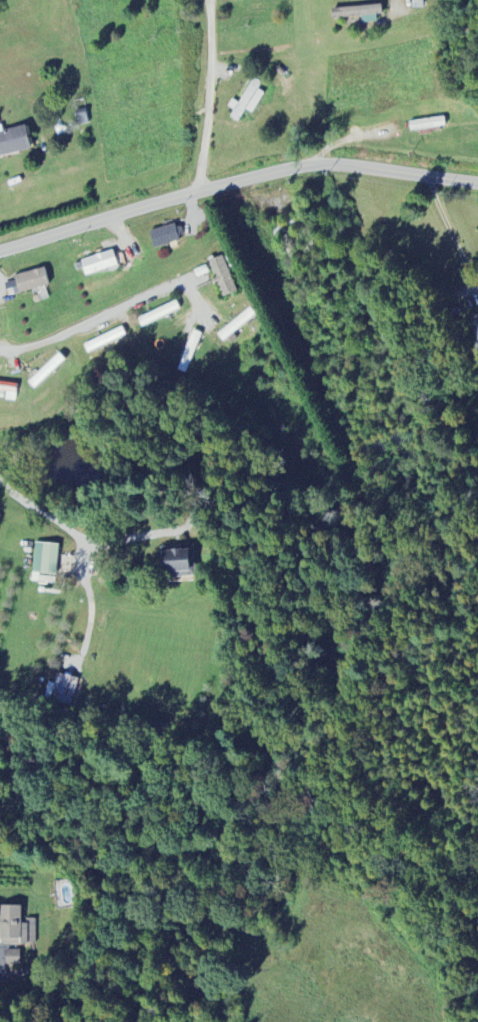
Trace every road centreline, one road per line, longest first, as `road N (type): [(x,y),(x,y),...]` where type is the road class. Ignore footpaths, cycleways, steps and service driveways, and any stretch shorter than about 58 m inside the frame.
road 1 (residential): [(477,183),(320,164),(0,253)]
road 2 (residential): [(203,191),(213,0)]
road 3 (residential): [(0,350),(50,339),(170,283)]

